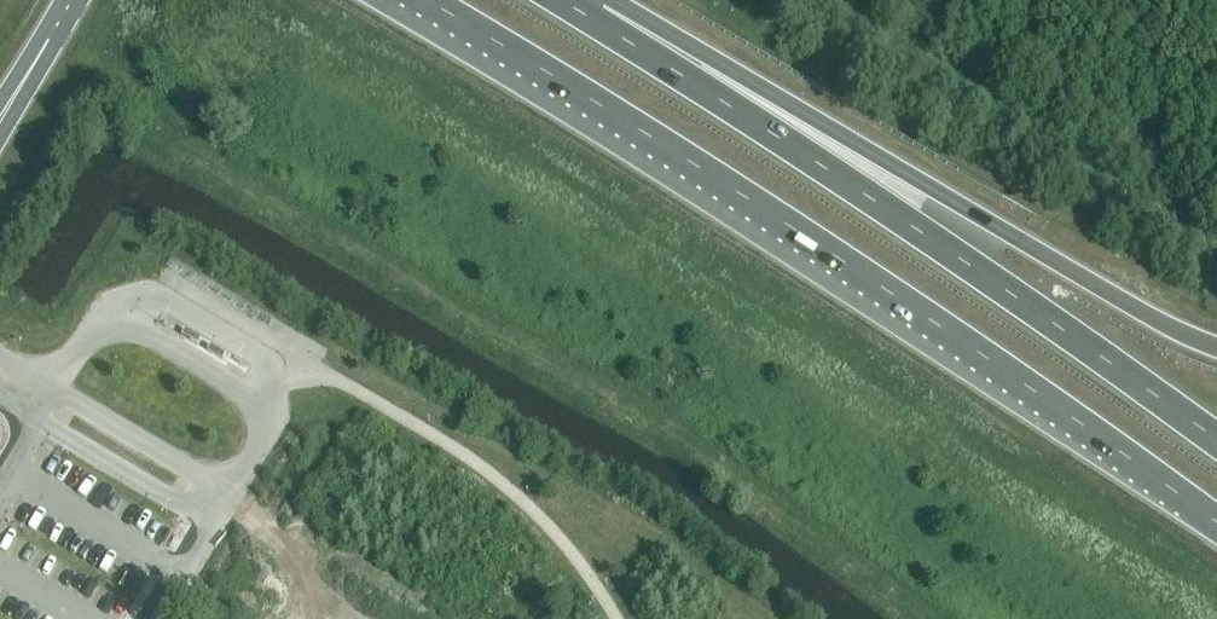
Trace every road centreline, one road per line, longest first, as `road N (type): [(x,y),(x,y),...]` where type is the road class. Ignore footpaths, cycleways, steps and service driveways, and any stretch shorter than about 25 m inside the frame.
road 1 (trunk): [(426,0),(775,215),(1216,523)]
road 2 (trunk): [(1216,441),(919,231),(595,21)]
road 3 (trunk): [(1216,348),(595,21)]
road 4 (primary): [(0,119),(72,0)]

